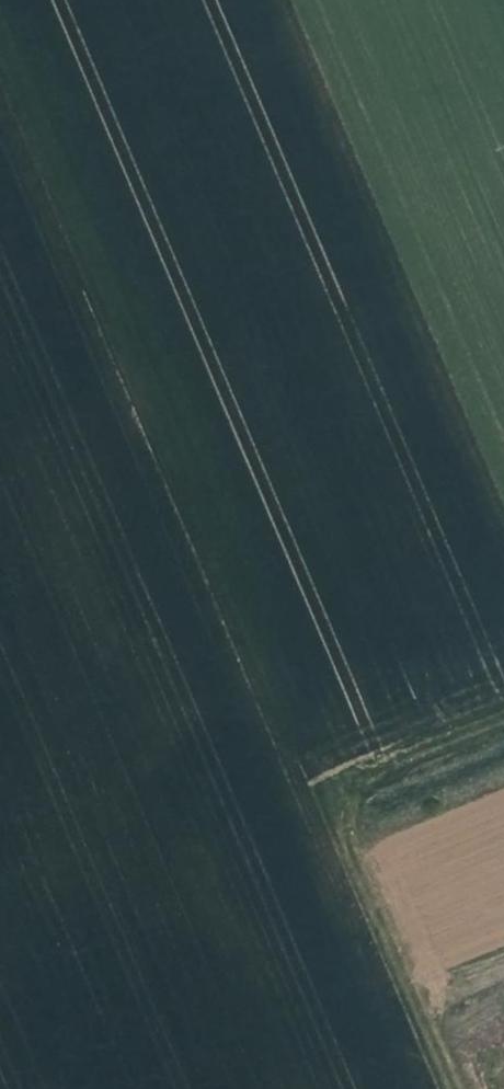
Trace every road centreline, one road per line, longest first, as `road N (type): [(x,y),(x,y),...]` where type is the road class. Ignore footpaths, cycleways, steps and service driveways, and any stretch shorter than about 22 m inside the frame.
road 1 (track): [(503,717),(333,788),(462,1088)]

